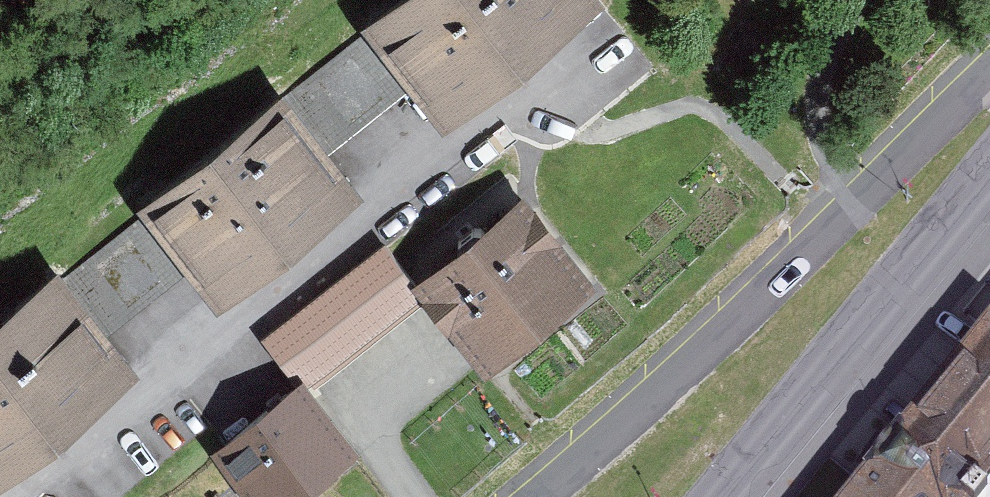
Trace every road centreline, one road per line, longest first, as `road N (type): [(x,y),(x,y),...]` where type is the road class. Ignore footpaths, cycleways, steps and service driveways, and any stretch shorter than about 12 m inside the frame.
road 1 (unclassified): [(611,17),(229,325),(37,496)]
road 2 (residential): [(989,66),(530,496)]
road 3 (secondary): [(729,496),(989,176)]

